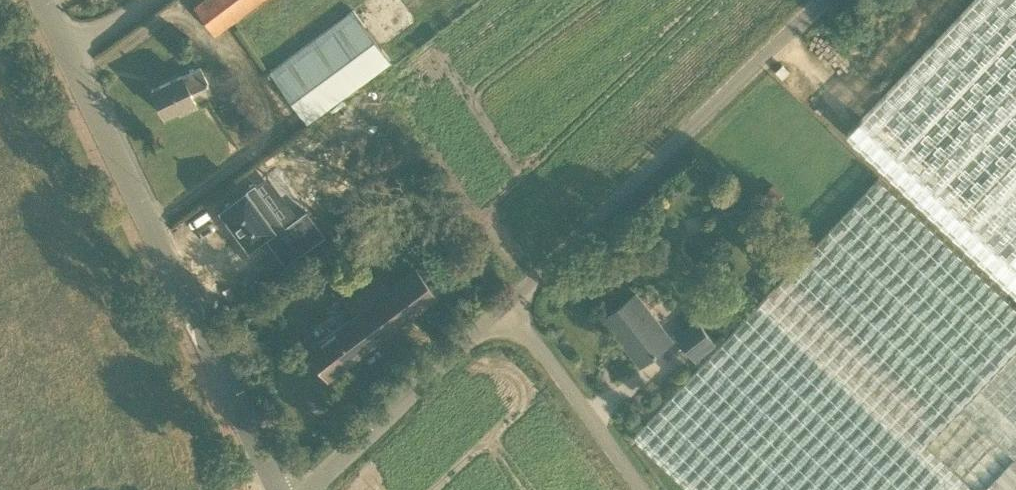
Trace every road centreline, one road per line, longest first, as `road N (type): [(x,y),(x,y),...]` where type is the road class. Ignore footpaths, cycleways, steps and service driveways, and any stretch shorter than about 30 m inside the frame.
road 1 (tertiary): [(278,489),(38,0)]
road 2 (unclassified): [(502,305),(818,0)]
road 3 (unclassified): [(307,489),(502,305)]
road 4 (unclassified): [(645,489),(502,305)]

